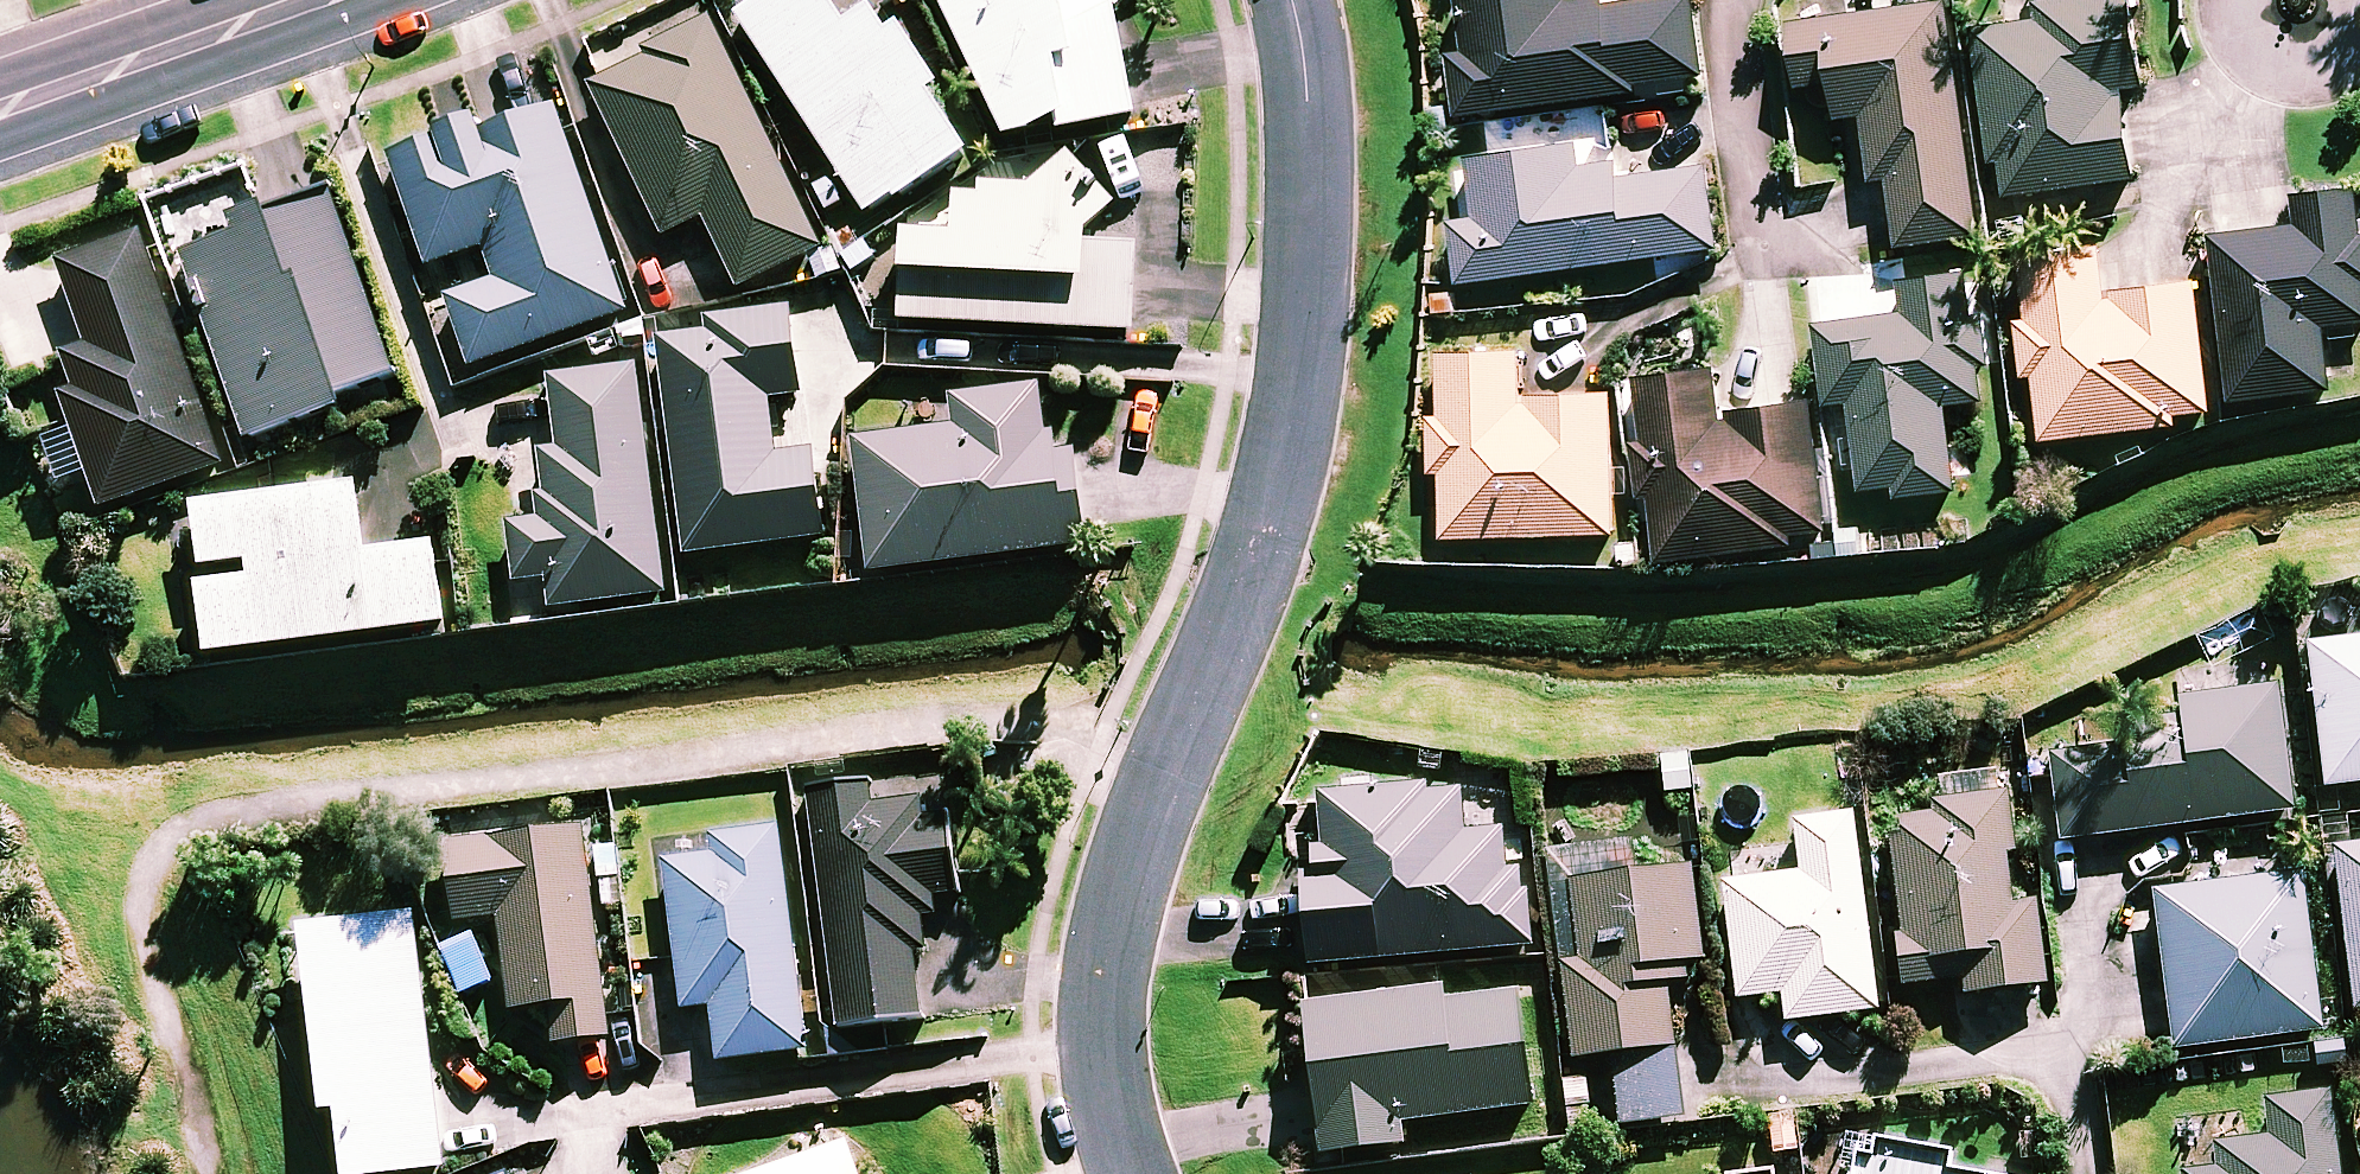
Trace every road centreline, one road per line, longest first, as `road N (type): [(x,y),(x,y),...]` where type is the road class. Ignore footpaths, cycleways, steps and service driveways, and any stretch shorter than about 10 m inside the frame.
road 1 (residential): [(1295,0),(1306,63),(1311,251),(1301,364),(1268,532),(1118,901),(1099,1046),(1133,1173)]
road 2 (tertiary): [(0,110),(313,0)]
road 3 (residential): [(1764,206),(1738,0)]

